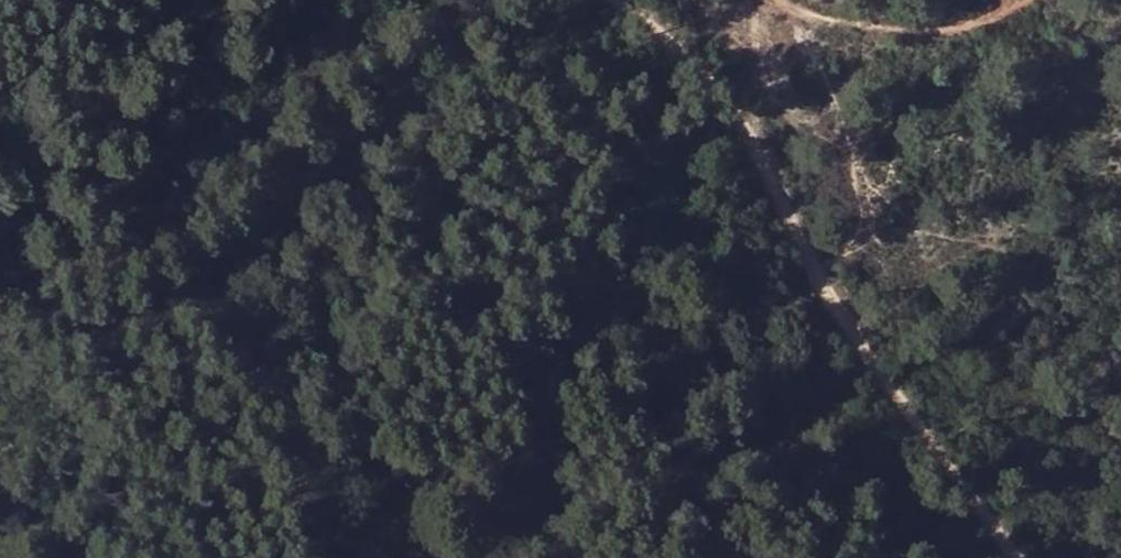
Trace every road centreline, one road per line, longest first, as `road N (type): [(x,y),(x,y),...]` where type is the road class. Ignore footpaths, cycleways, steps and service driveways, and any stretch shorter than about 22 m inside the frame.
road 1 (track): [(1014,557),(951,486),(866,360),(757,147),(679,51),(614,0)]

